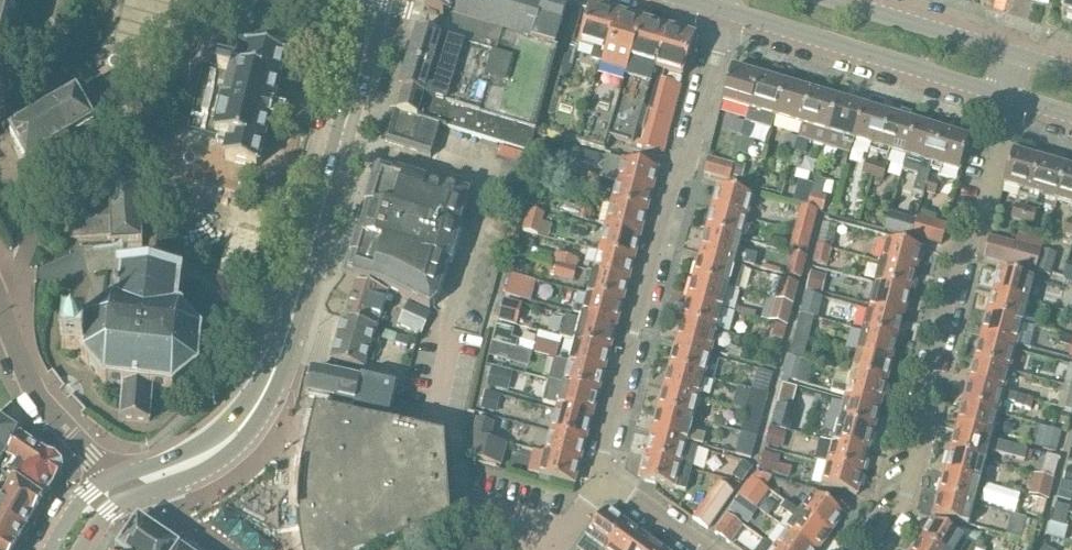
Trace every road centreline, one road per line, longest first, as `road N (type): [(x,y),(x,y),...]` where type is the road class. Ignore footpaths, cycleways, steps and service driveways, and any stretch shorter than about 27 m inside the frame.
road 1 (tertiary): [(126,486),(201,460),(254,414),(286,349),(362,54)]
road 2 (residential): [(1015,96),(977,236),(959,257),(907,497),(868,549)]
road 3 (residential): [(721,11),(597,474)]
road 4 (tertiary): [(721,11),(1015,96)]
road 5 (unclassified): [(117,479),(41,397),(0,304)]
road 6 (tertiary): [(1006,53),(827,0)]
road 7 (residential): [(597,474),(705,549)]

